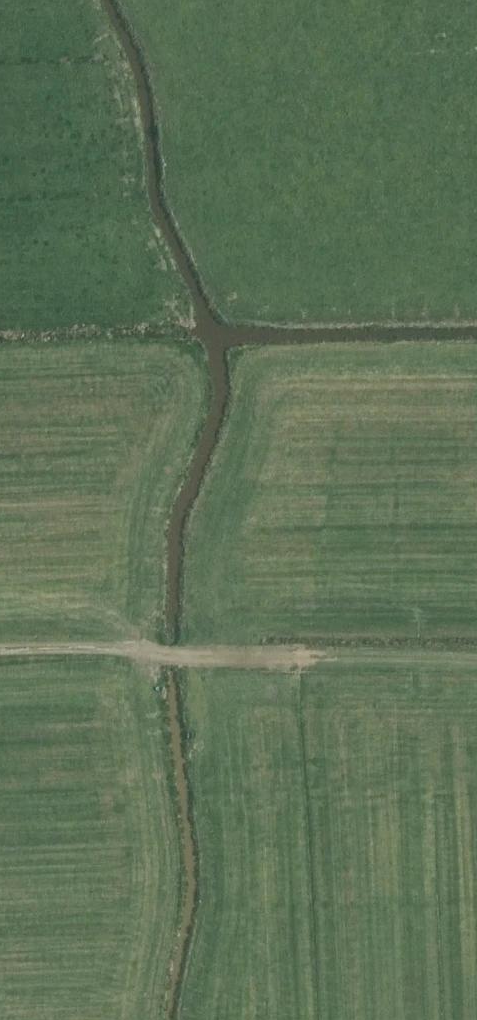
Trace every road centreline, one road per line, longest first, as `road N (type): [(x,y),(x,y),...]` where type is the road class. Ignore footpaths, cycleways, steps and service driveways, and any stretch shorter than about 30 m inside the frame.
road 1 (unclassified): [(0,650),(135,646),(183,656),(476,660)]

